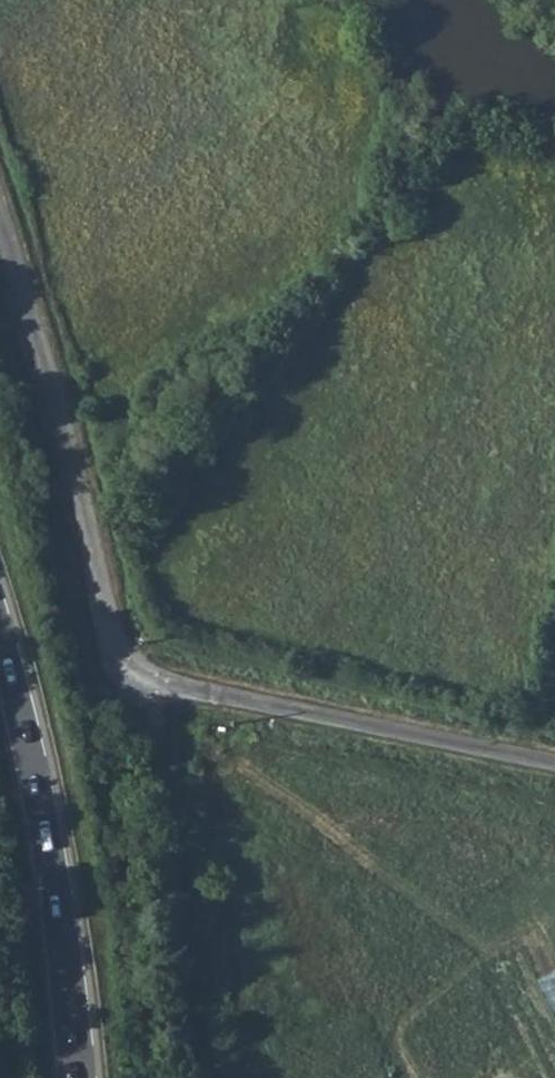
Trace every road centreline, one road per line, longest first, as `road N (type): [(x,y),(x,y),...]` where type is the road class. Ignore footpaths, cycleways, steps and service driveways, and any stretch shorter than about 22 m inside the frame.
road 1 (unclassified): [(0,214),(86,499),(120,644),(136,674),(554,769)]
road 2 (trunk): [(78,1077),(54,867),(0,635)]

